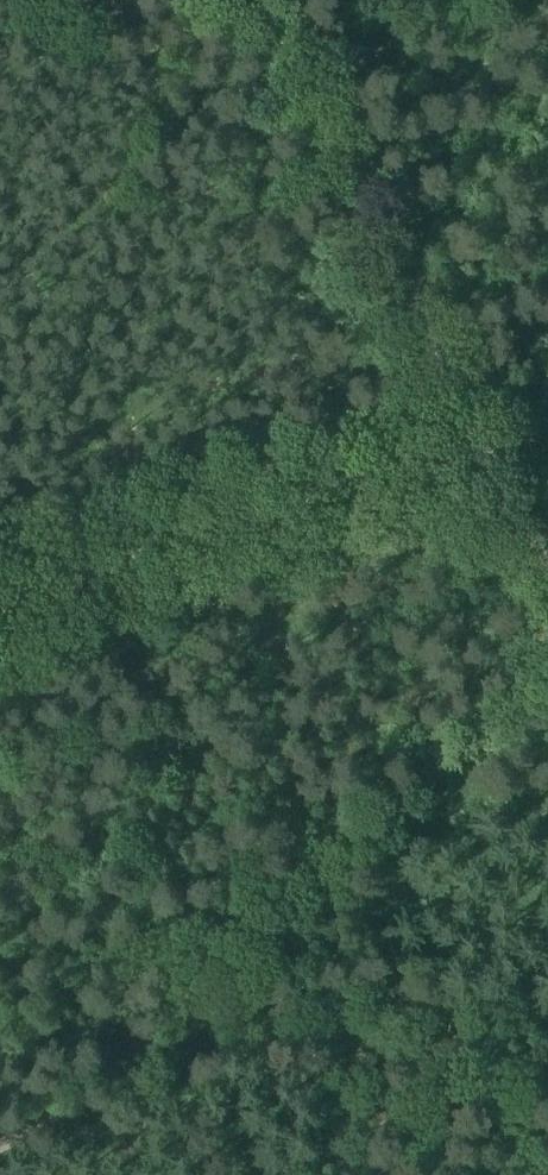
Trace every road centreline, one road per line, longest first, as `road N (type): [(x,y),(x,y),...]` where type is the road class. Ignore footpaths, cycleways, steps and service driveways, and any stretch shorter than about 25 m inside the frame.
road 1 (track): [(0,1149),(114,1074),(352,803),(508,722),(547,714)]
road 2 (track): [(475,437),(0,600)]
road 3 (track): [(252,0),(475,437)]
road 4 (track): [(547,614),(475,437)]

